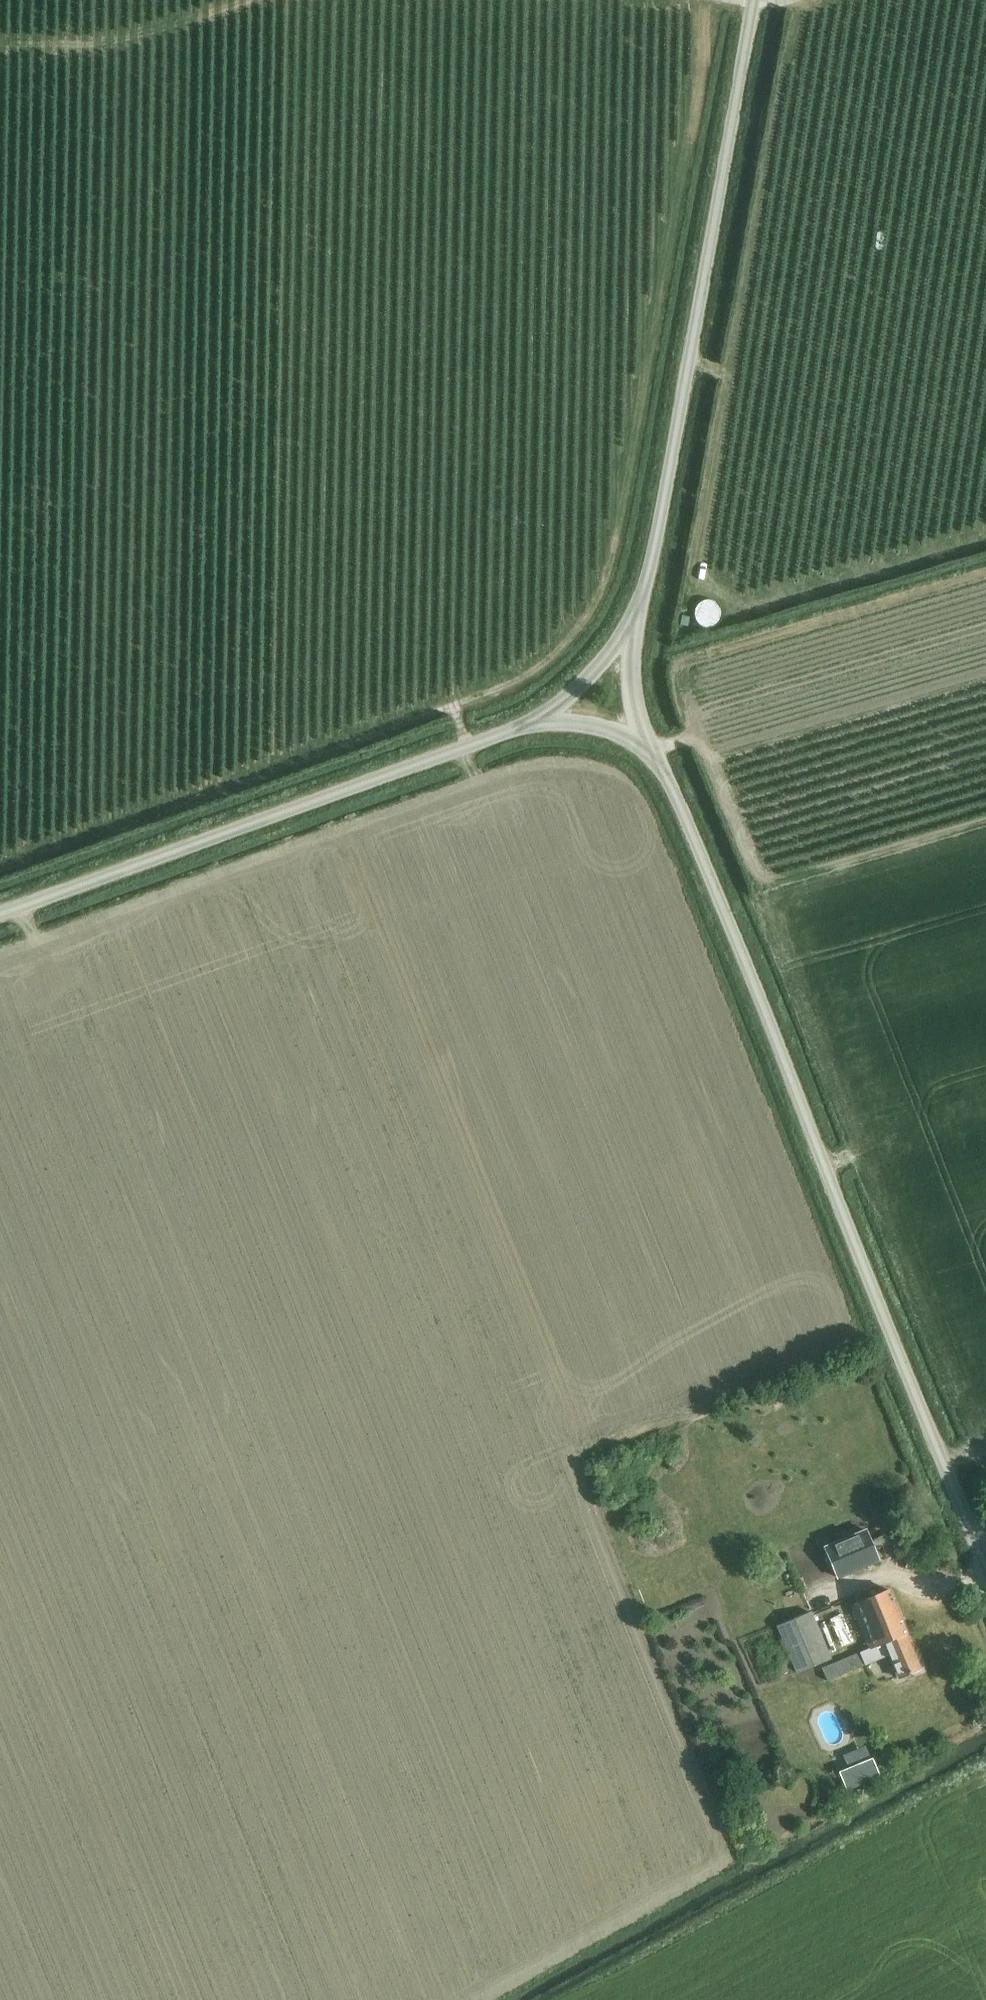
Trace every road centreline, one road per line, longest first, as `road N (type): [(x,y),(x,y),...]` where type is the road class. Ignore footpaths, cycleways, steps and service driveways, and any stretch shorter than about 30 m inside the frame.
road 1 (unclassified): [(985,1572),(661,762)]
road 2 (unclassified): [(630,626),(650,566),(752,0)]
road 3 (unclassified): [(0,914),(535,722)]
road 4 (unclassified): [(661,762),(634,696),(630,626)]
road 5 (unclassified): [(630,626),(586,681),(535,722)]
road 6 (unclassified): [(535,722),(599,728),(661,762)]

